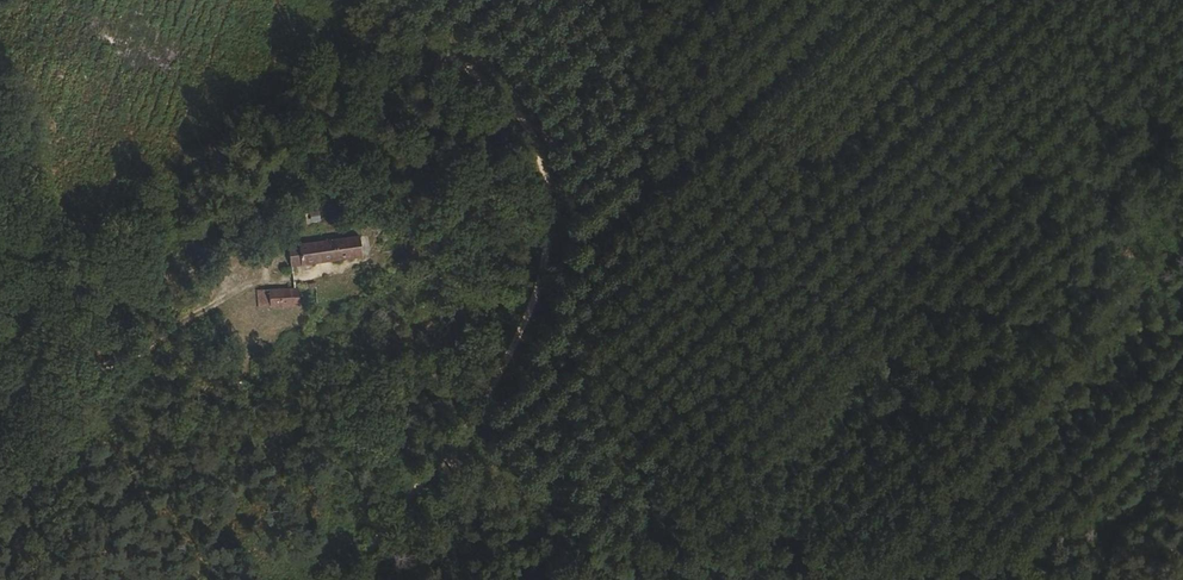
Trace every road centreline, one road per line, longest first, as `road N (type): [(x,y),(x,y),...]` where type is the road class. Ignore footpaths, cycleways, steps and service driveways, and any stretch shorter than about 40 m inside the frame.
road 1 (track): [(378,0),(511,113),(552,189),(544,295),(483,435),(362,579)]
road 2 (track): [(809,579),(571,569),(458,465)]
road 3 (track): [(1182,510),(1056,579)]

